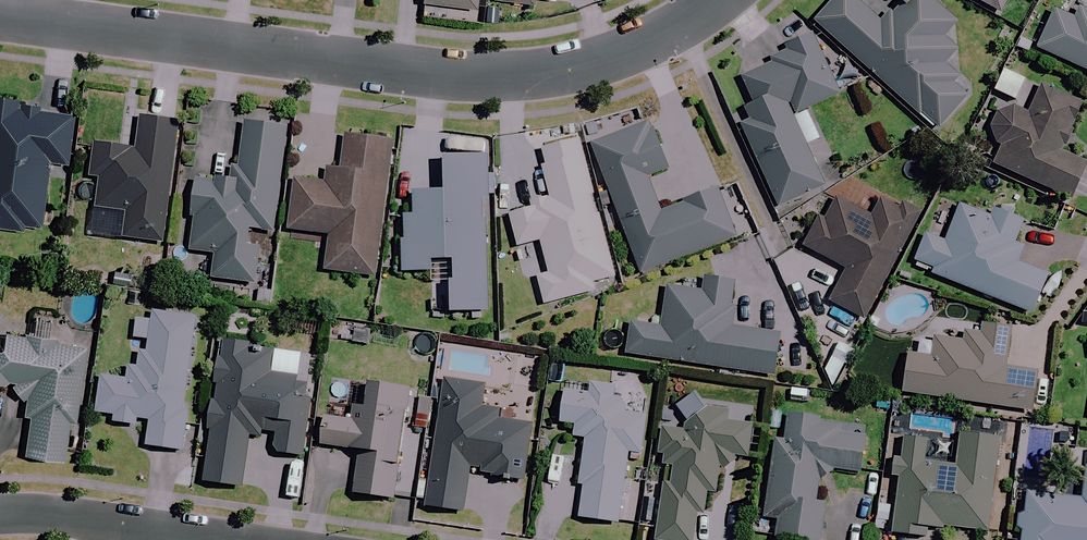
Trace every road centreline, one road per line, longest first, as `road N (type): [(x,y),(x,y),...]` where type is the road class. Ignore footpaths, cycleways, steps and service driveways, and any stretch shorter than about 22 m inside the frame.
road 1 (residential): [(0,13),(446,73),(525,73),(598,60),(685,28),(720,0)]
road 2 (tertiary): [(0,518),(193,539)]

